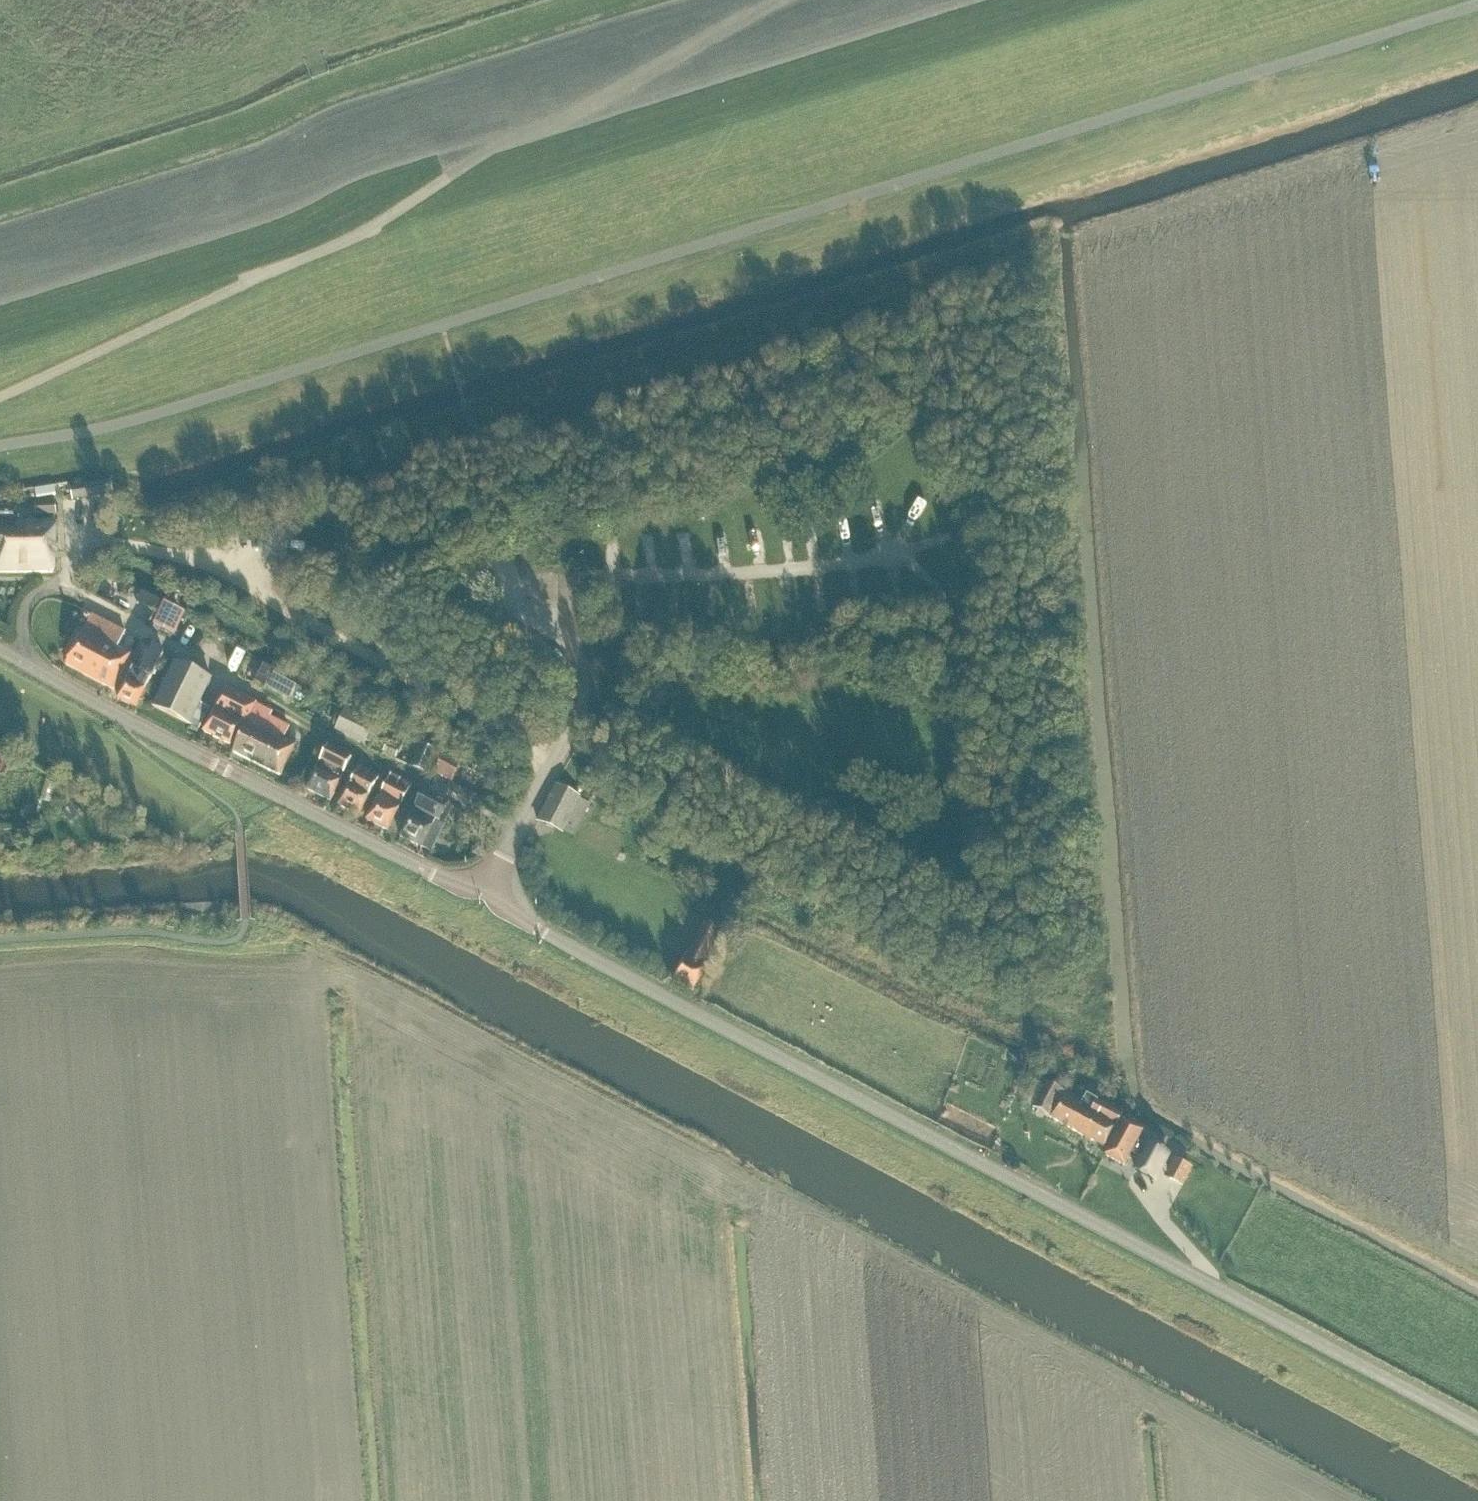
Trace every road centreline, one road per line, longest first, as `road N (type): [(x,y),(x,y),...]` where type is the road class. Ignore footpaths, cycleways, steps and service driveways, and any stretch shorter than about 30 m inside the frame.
road 1 (unclassified): [(1477,1429),(0,651)]
road 2 (unclassified): [(0,447),(175,409),(1477,6)]
road 3 (track): [(255,696),(427,784)]

